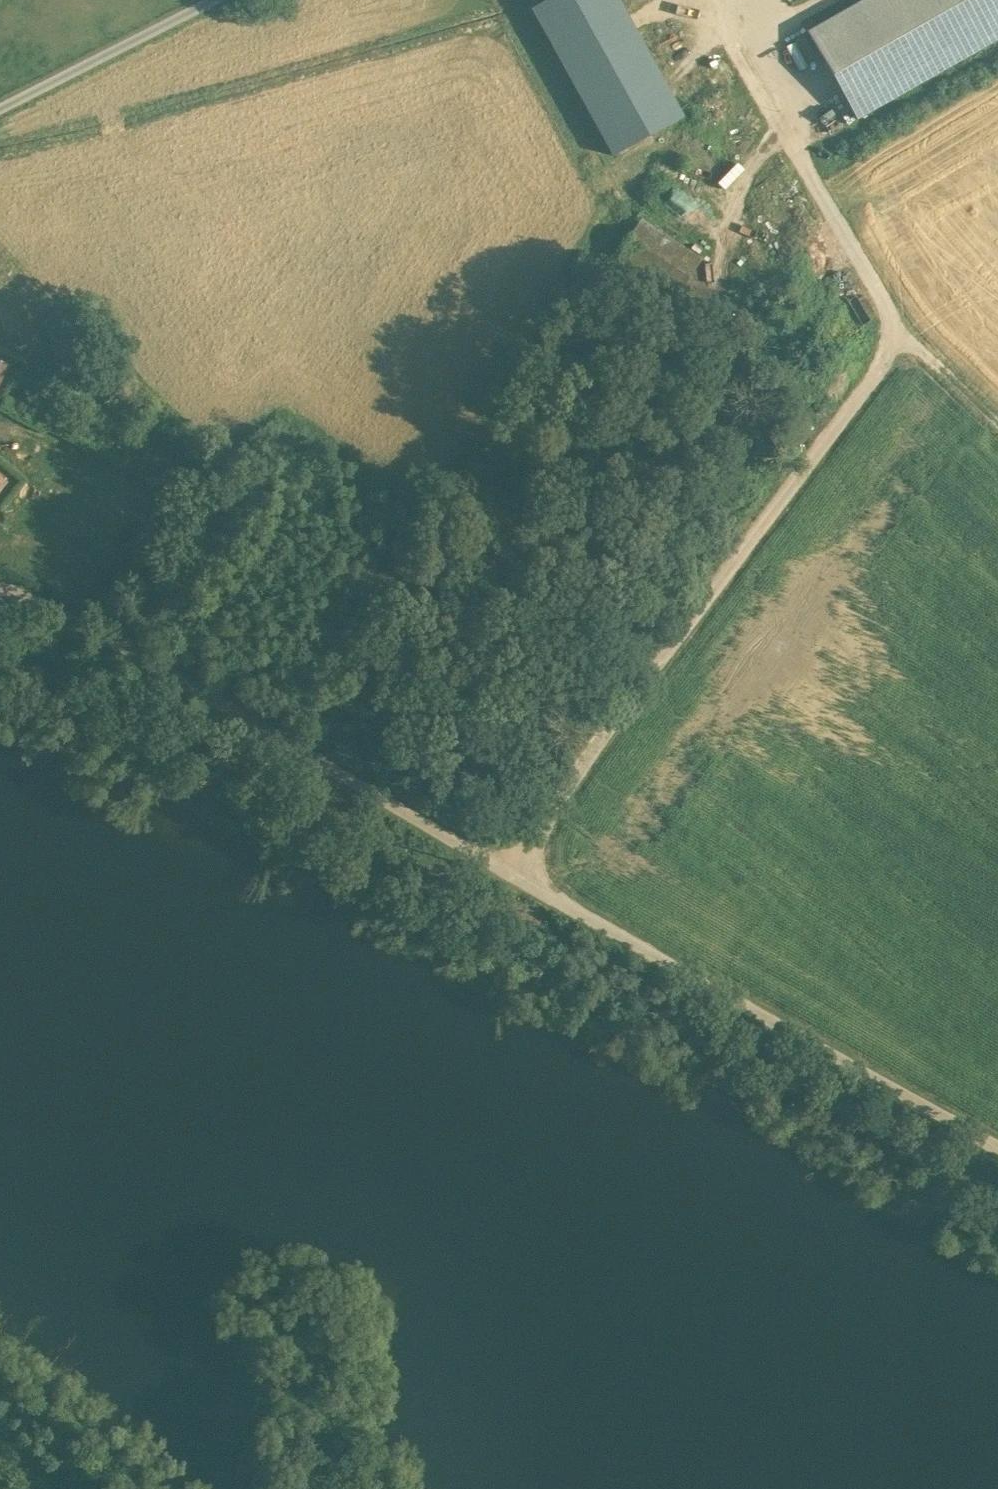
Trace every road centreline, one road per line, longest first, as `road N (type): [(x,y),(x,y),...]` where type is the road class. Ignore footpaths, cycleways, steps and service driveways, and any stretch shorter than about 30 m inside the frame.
road 1 (unclassified): [(0,588),(997,1154)]

